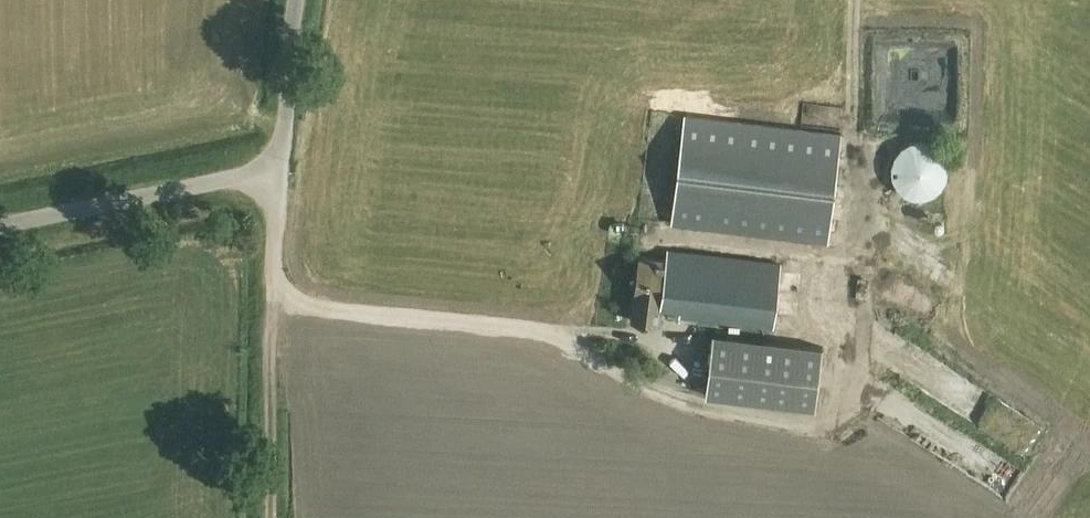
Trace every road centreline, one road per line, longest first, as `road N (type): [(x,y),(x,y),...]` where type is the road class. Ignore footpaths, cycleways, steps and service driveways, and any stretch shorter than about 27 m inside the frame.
road 1 (unclassified): [(0,228),(280,172)]
road 2 (track): [(269,517),(273,281)]
road 3 (unclassified): [(280,172),(299,0)]

